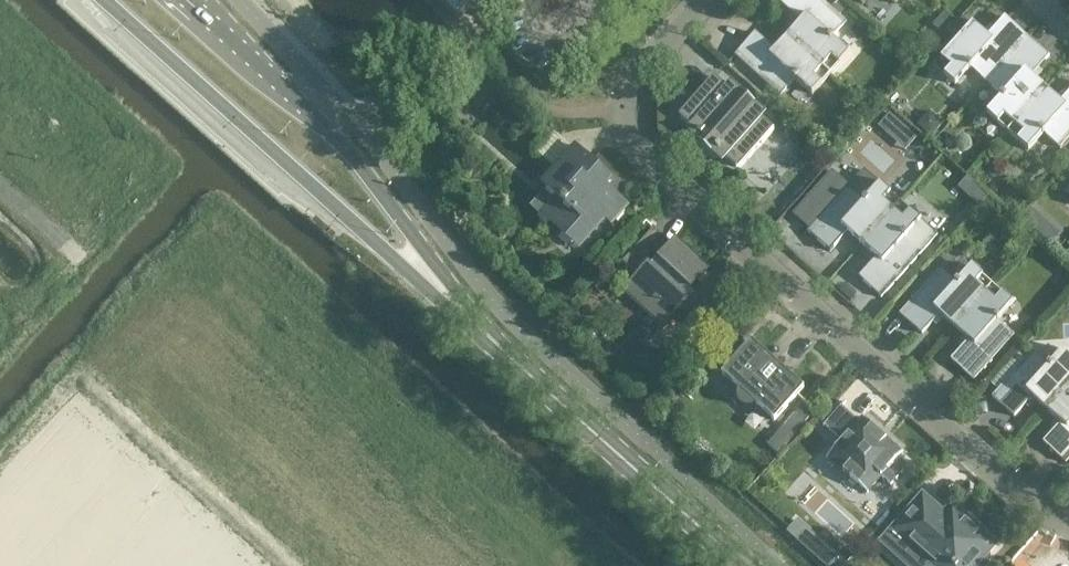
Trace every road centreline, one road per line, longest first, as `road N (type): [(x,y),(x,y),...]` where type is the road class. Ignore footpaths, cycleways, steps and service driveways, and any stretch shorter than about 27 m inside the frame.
road 1 (residential): [(1068,521),(637,152),(629,116),(646,69),(706,0)]
road 2 (secondary): [(106,0),(440,287)]
road 3 (secondary): [(748,565),(440,287)]
road 4 (secondary): [(440,287),(342,142),(187,0)]

